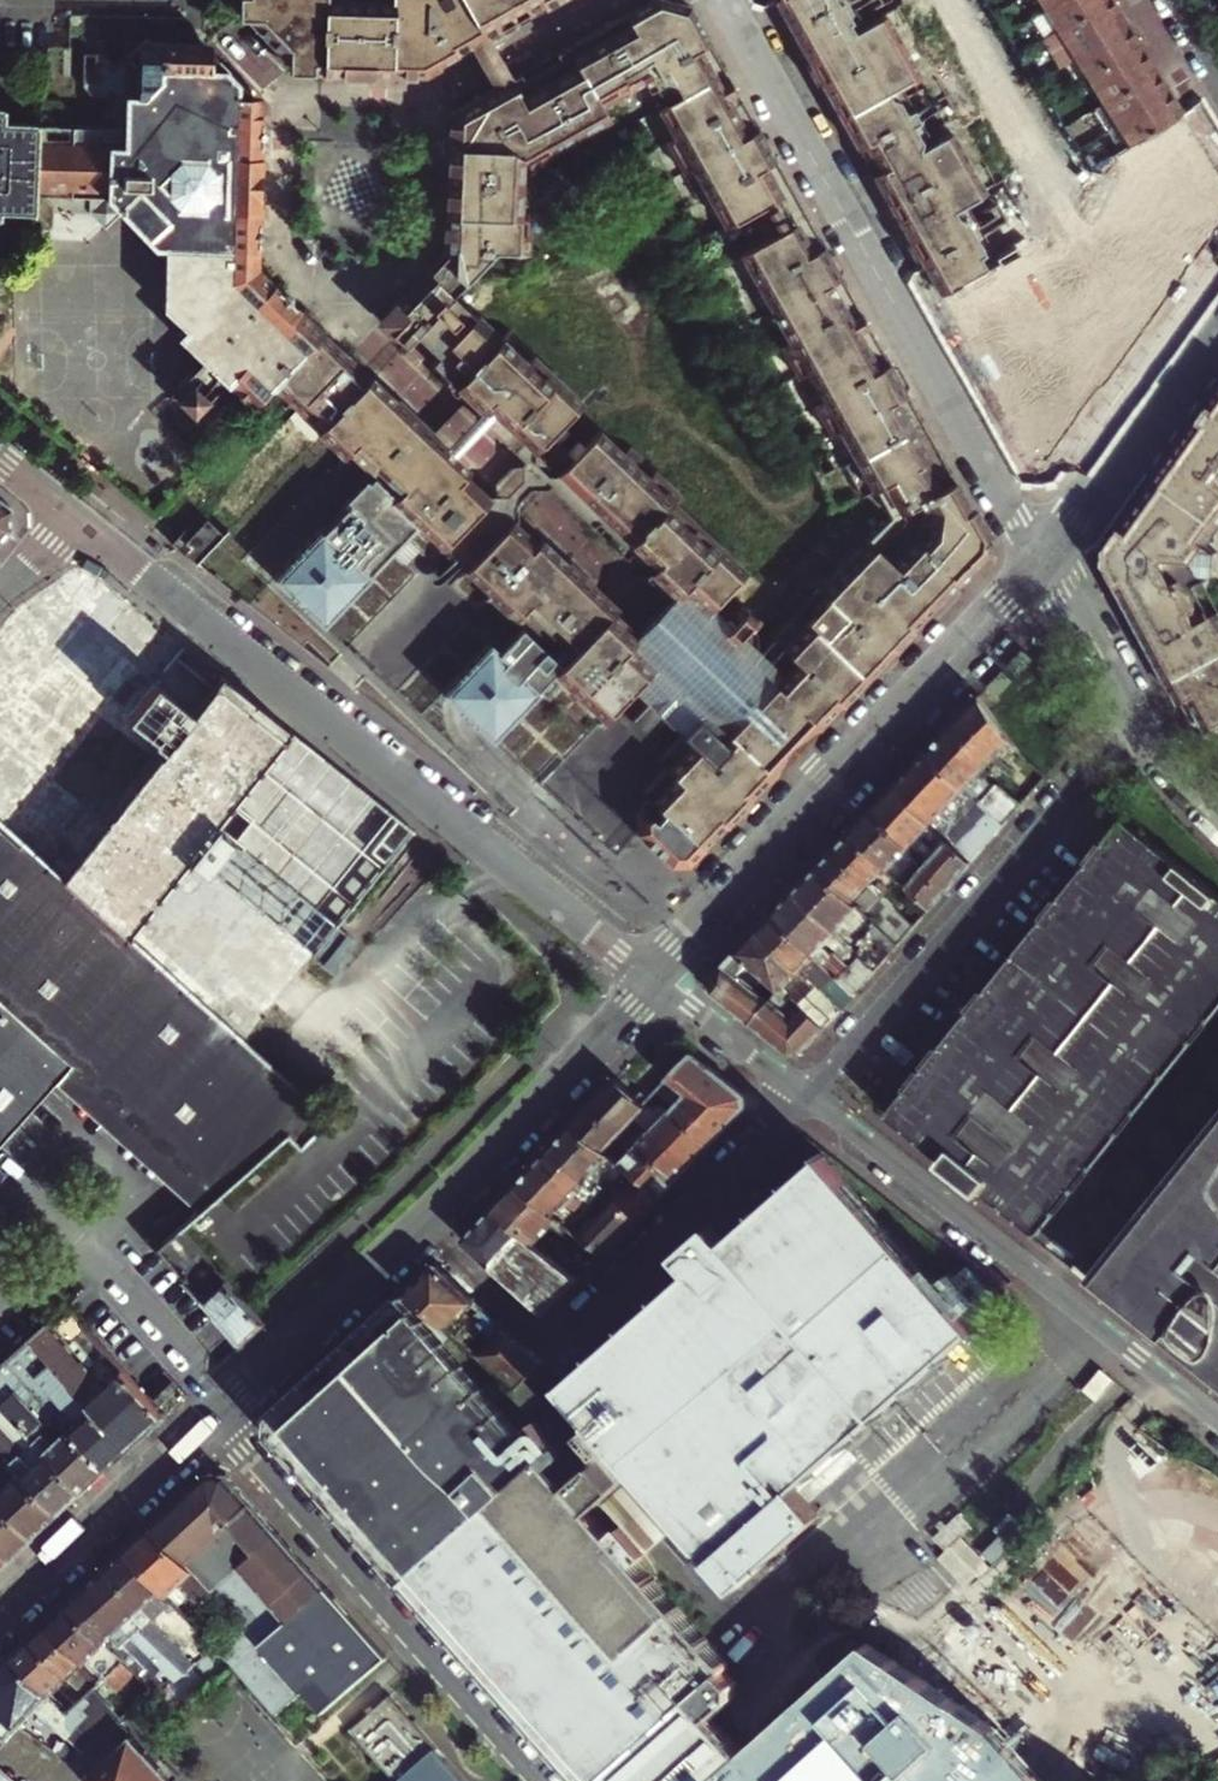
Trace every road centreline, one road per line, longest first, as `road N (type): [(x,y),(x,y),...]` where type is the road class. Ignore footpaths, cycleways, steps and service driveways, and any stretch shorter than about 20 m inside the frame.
road 1 (residential): [(71,516),(656,981)]
road 2 (residential): [(1041,560),(723,0)]
road 3 (residential): [(1041,560),(656,981)]
road 4 (residential): [(420,1224),(554,1348),(802,1093)]
road 5 (residential): [(802,1093),(1217,1423)]
road 6 (residential): [(802,1093),(1142,715)]
road 7 (residential): [(530,1780),(211,1422)]
road 8 (residential): [(360,309),(368,359),(661,632)]
road 9 (residential): [(360,309),(283,256),(286,103),(409,109)]
road 10 (residential): [(656,981),(420,1224)]
road 11 (residential): [(1217,315),(1041,560)]
road 12 (residential): [(211,1422),(0,1623)]
road 13 (residential): [(420,1224),(211,1422)]
road 14 (residential): [(605,0),(409,109)]
road 15 (residential): [(409,109),(417,250),(360,309)]
road 16 (residential): [(1142,715),(1041,560)]
road 17 (residential): [(656,981),(802,1093)]

